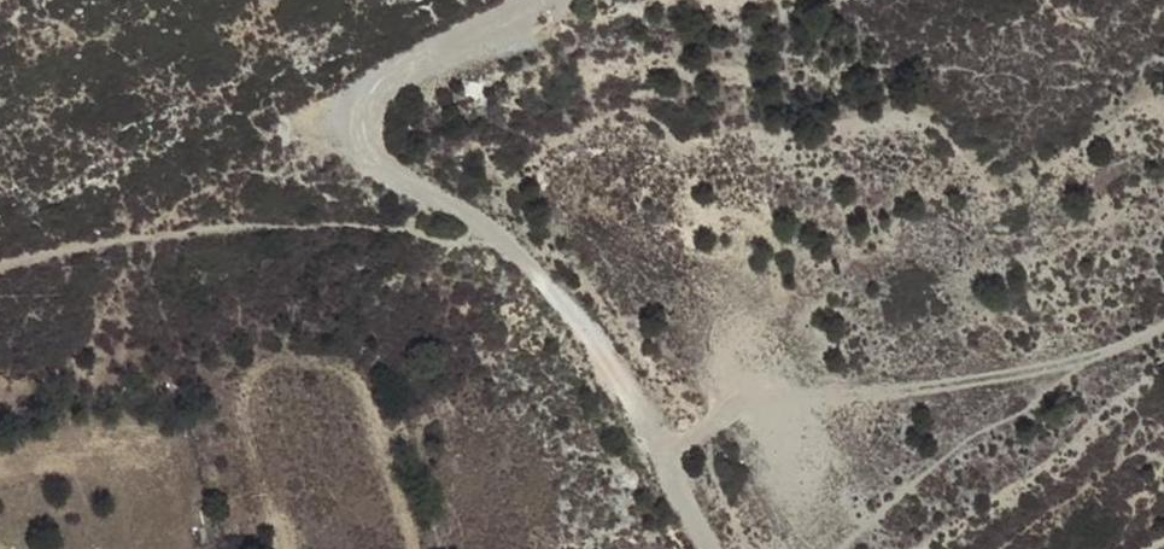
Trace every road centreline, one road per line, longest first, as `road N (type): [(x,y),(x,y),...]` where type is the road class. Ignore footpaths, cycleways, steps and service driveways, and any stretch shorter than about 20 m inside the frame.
road 1 (track): [(708,548),(565,277),(372,136),(474,34),(652,0)]

